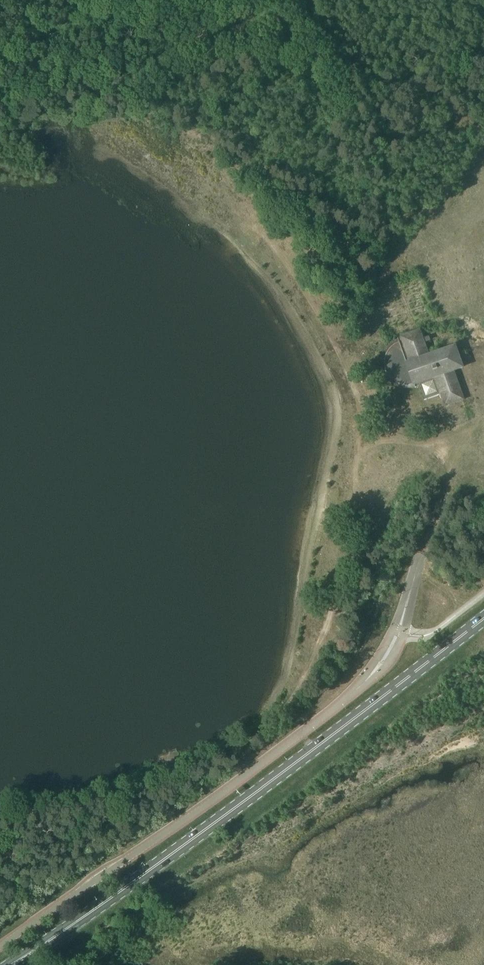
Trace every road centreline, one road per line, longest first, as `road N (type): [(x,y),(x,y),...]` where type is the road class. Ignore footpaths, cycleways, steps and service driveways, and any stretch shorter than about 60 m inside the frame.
road 1 (primary): [(33,952),(483,618)]
road 2 (unclassified): [(0,946),(364,684)]
road 3 (track): [(421,555),(455,449),(483,421)]

